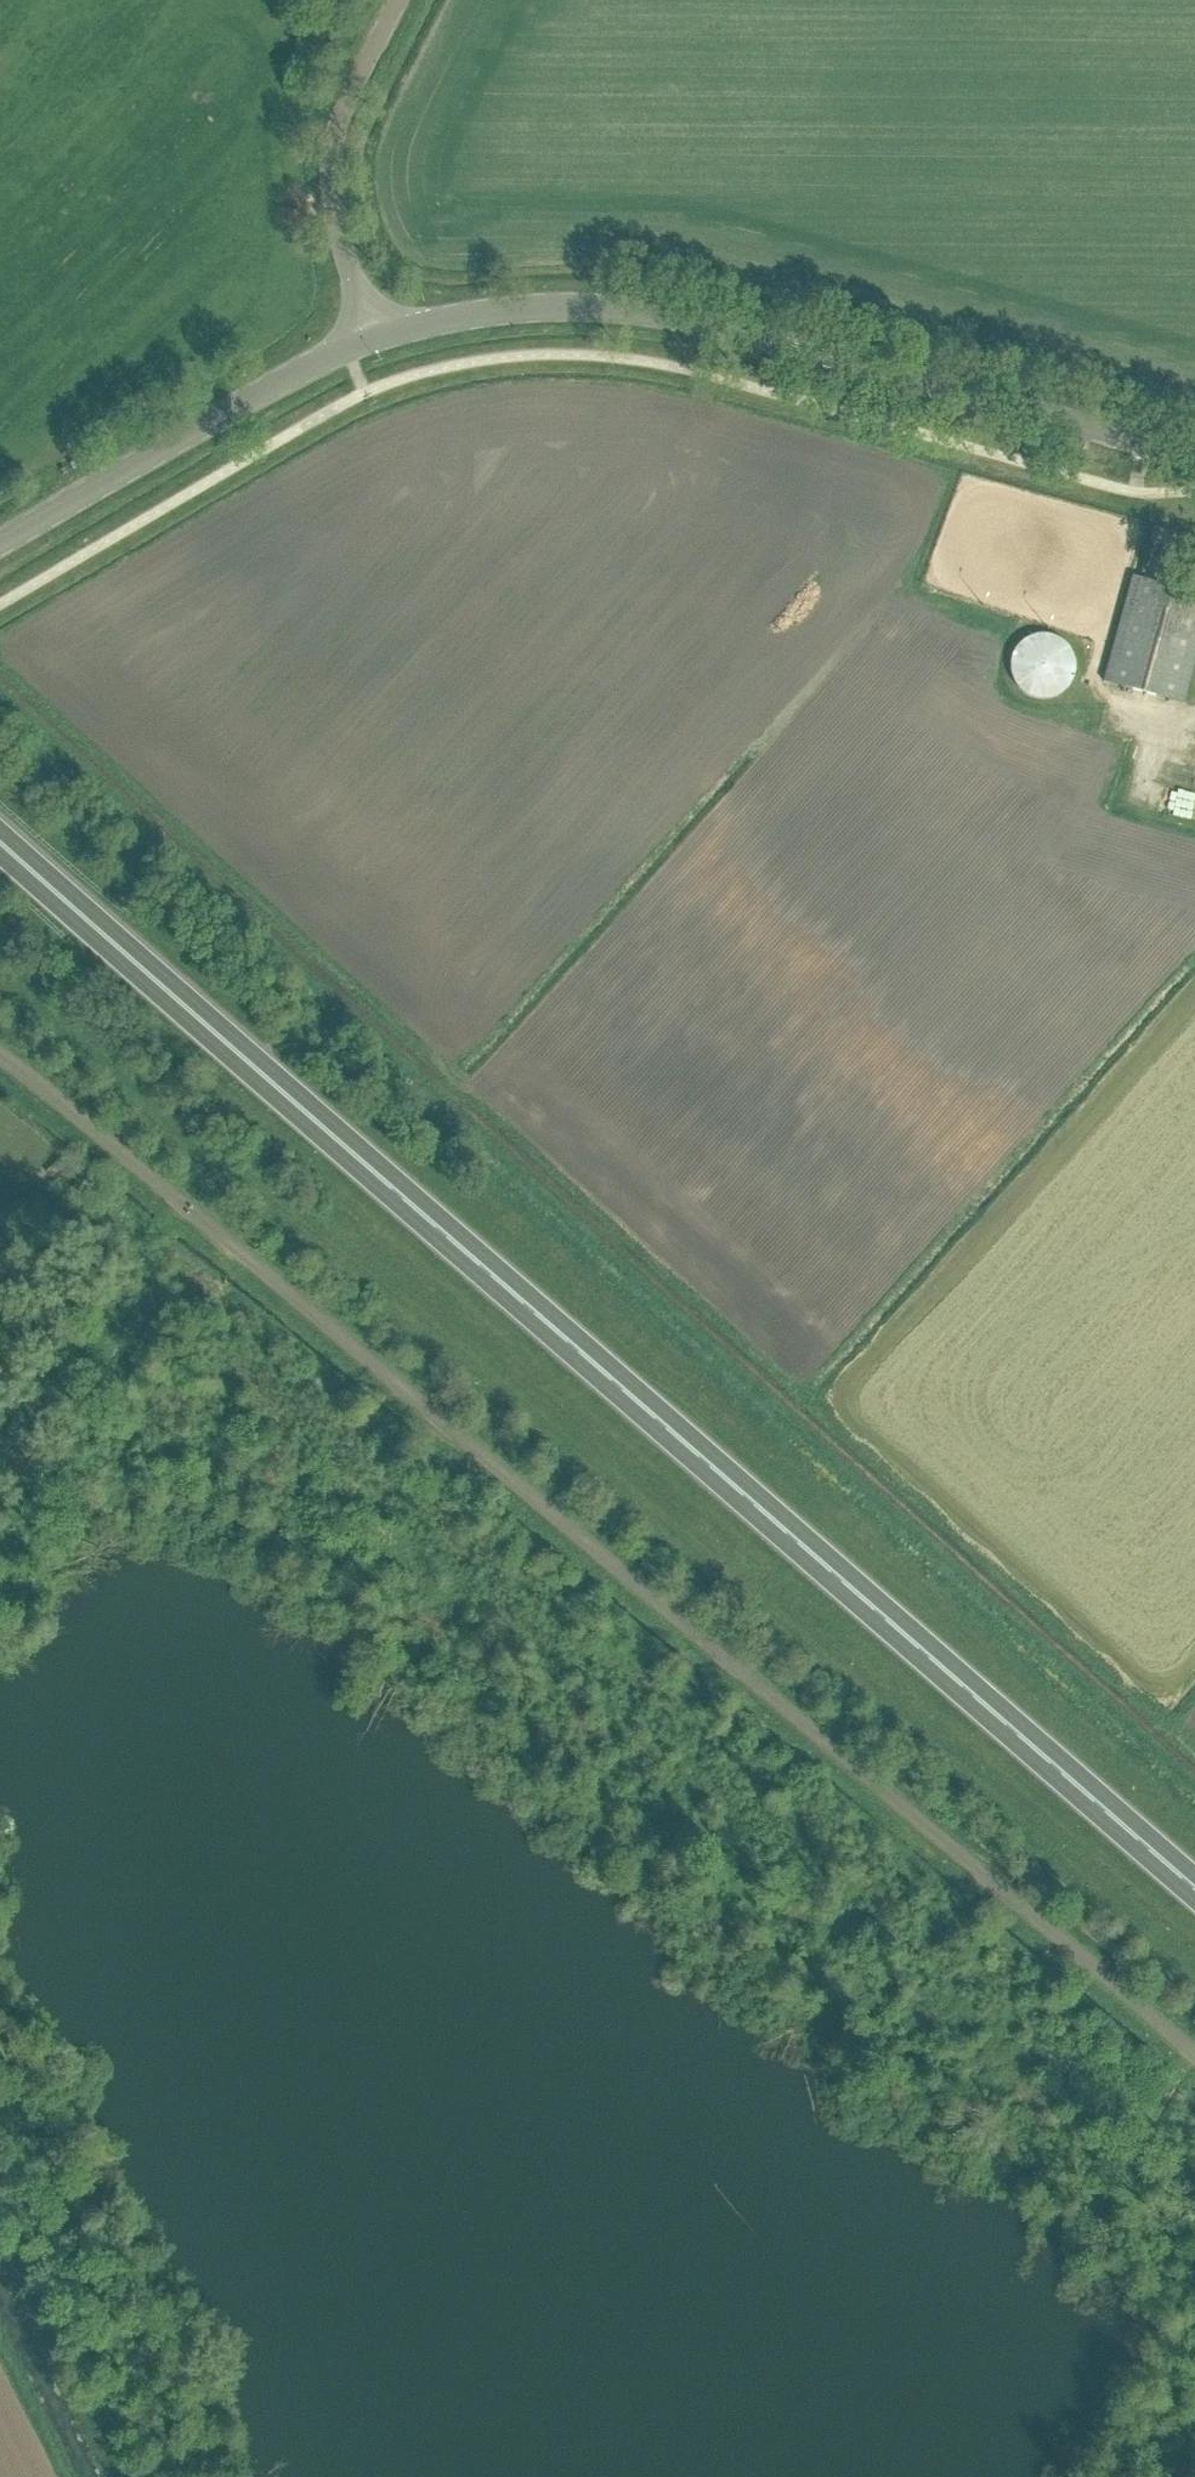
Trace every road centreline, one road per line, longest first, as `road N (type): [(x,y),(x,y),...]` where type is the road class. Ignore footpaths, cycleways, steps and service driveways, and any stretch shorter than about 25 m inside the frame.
road 1 (trunk): [(1194,1889),(0,841)]
road 2 (unclassified): [(1194,2058),(0,1053)]
road 3 (secondary): [(372,341),(512,310),(660,314),(1088,427)]
road 4 (secondary): [(0,543),(317,362),(372,341)]
road 5 (unclassified): [(372,341),(335,208),(330,154),(402,0)]

